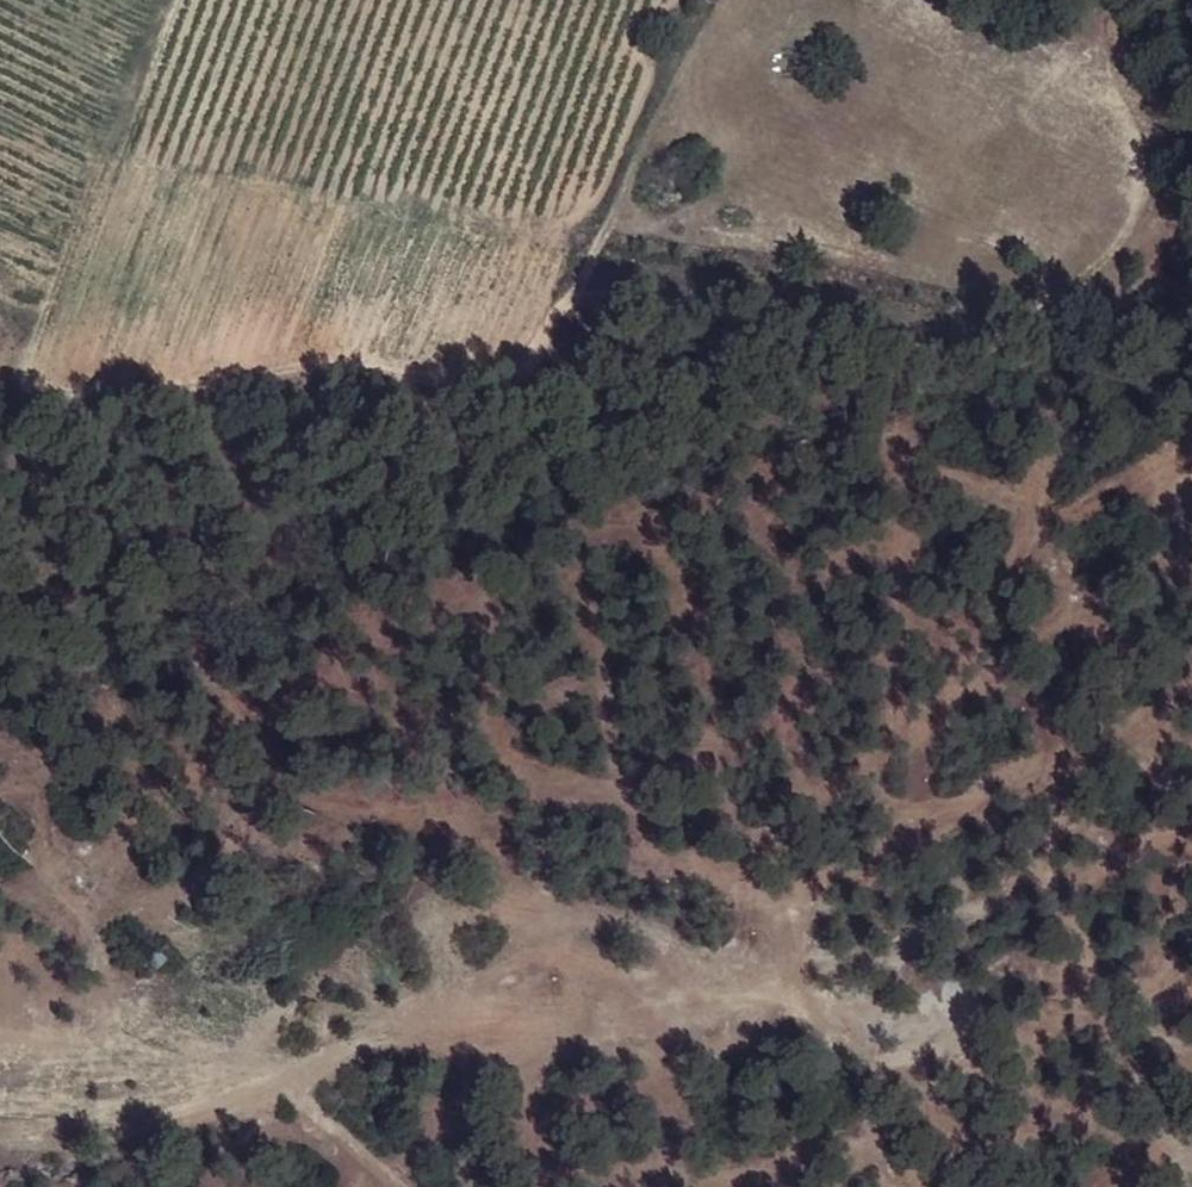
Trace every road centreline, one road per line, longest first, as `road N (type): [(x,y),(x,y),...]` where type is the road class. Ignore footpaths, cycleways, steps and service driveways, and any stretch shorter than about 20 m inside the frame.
road 1 (track): [(928,0),(1077,56),(1115,92),(1140,168),(1140,203),(1122,237),(1018,329),(977,348),(923,349),(713,309),(586,297),(552,319),(537,349),(509,374),(462,383),(322,366),(215,394),(67,400),(0,376)]
road 2 (track): [(1187,1186),(1177,1156),(1126,1129),(1041,1123),(970,1146),(914,1186)]

